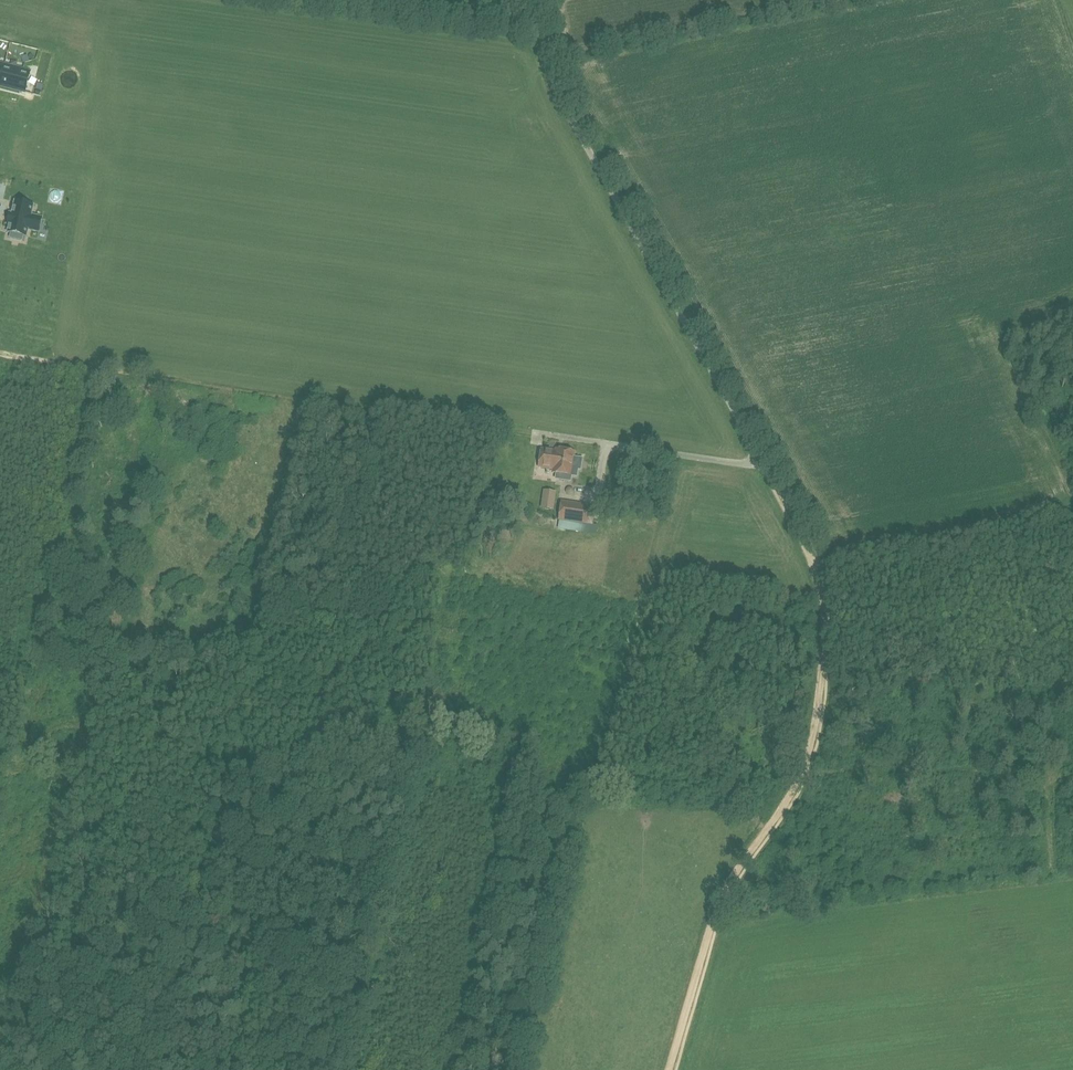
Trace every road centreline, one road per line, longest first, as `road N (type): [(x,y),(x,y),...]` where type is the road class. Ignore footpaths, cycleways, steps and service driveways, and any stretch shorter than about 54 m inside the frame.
road 1 (track): [(667,1069),(724,894),(803,780),(827,671),(824,588),(761,464)]
road 2 (unclassified): [(761,464),(564,84),(534,0)]
road 3 (track): [(1072,514),(816,563)]

